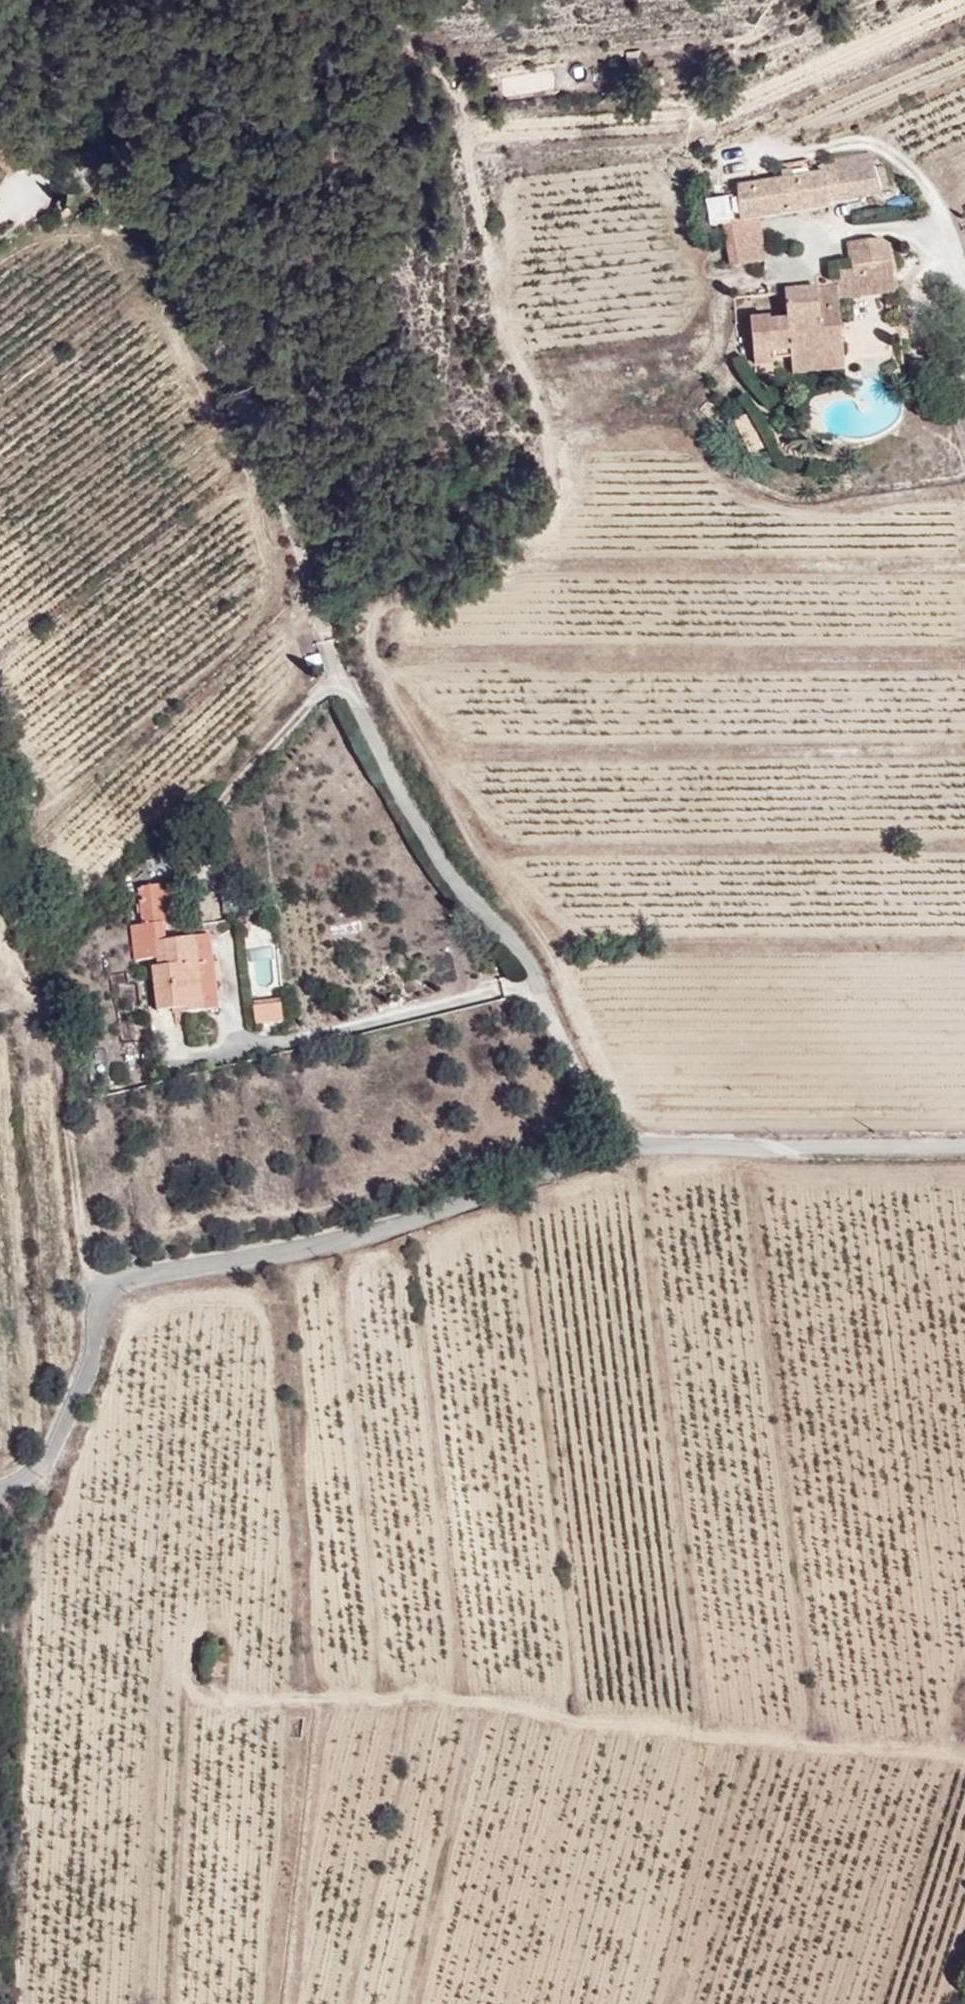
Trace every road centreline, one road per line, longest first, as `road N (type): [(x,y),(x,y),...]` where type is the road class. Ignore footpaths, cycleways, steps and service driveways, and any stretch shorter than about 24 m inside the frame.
road 1 (unclassified): [(964,1146),(715,1146),(561,1167),(444,1216),(130,1277),(103,1294),(80,1389),(23,1478),(0,1497)]

